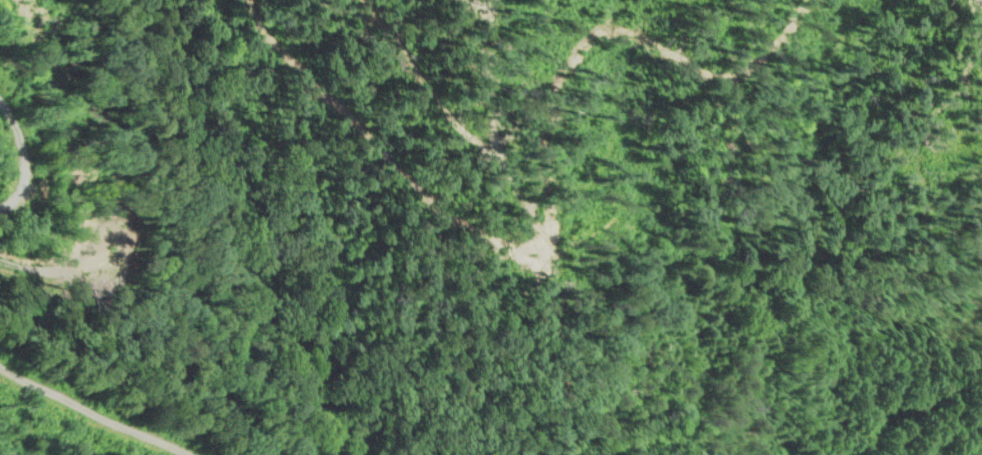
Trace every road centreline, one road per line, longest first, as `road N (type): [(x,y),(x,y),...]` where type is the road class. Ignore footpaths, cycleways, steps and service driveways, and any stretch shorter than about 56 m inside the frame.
road 1 (track): [(197,454),(0,361)]

